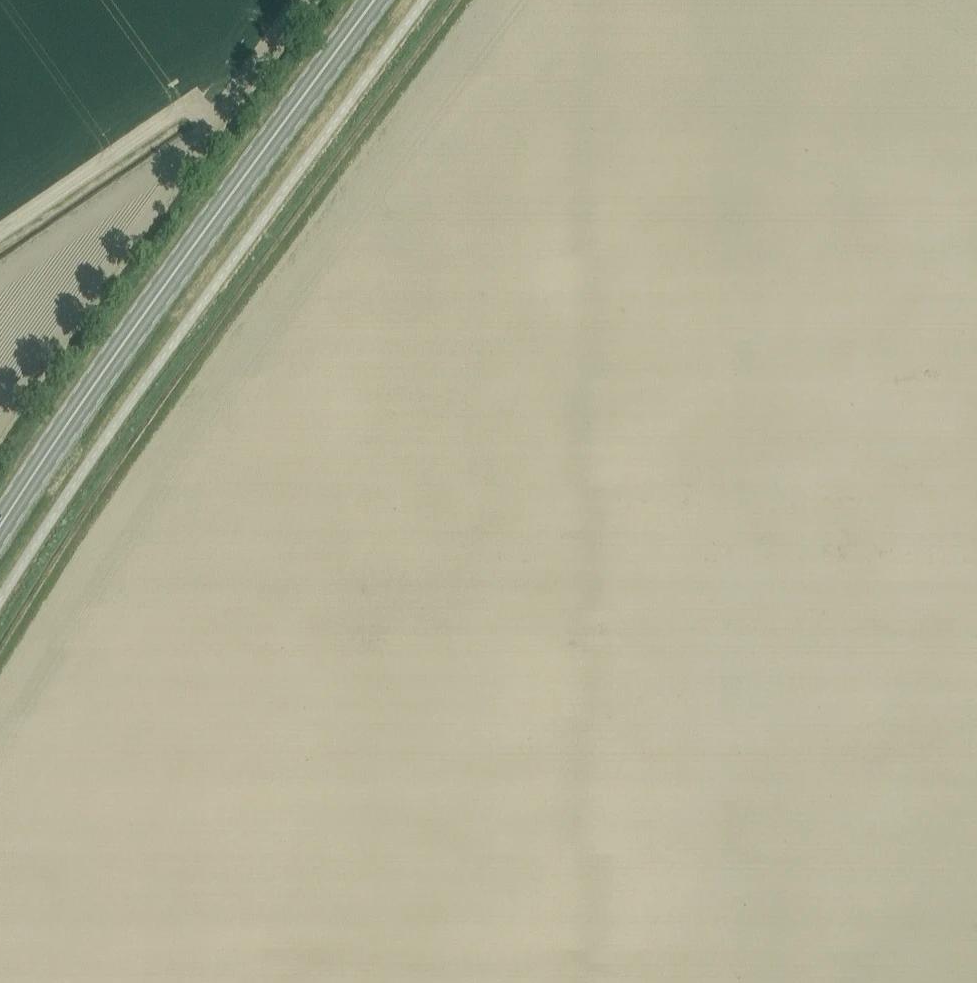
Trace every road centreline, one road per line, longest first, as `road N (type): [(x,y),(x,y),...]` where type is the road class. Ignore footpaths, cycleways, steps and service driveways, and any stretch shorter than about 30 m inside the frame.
road 1 (secondary): [(0,526),(374,0)]

